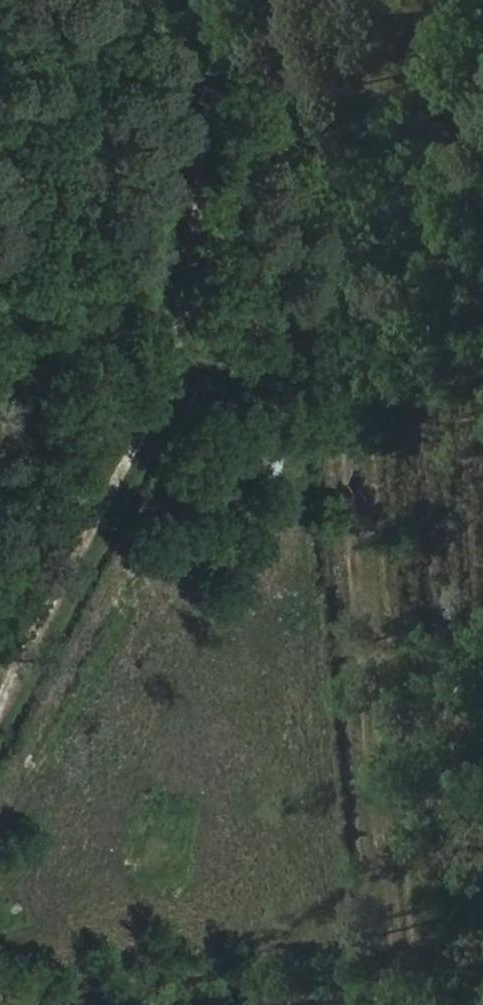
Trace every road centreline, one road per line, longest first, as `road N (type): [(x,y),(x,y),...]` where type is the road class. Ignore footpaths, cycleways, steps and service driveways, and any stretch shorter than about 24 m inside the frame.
road 1 (track): [(181,365),(286,380),(332,402),(350,455),(351,552),(386,850),(392,1004)]
road 2 (track): [(0,713),(186,355),(179,287),(224,0)]

